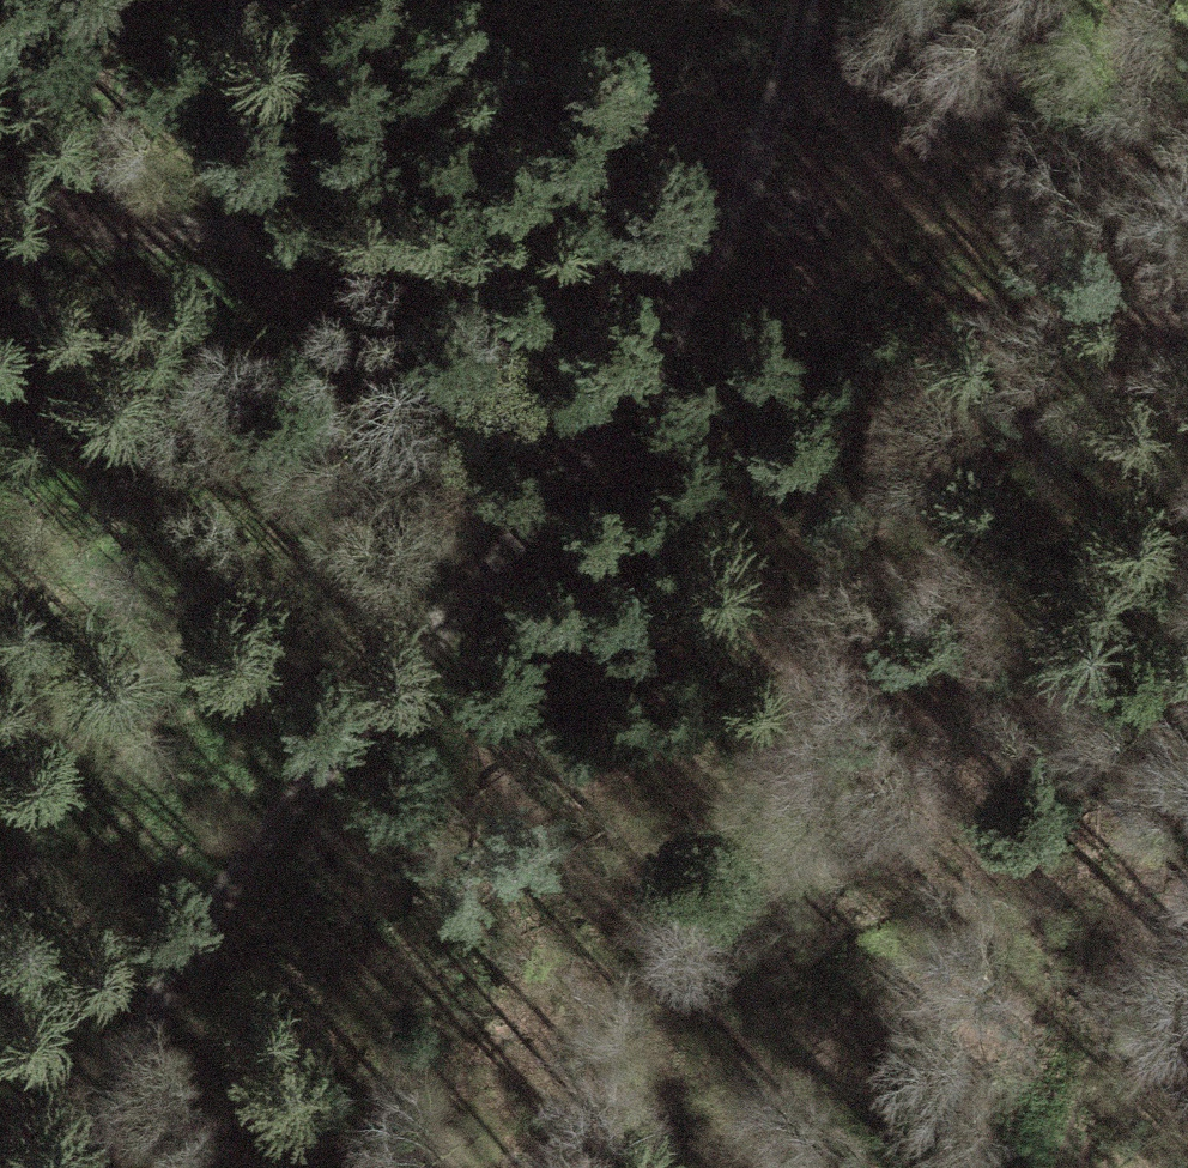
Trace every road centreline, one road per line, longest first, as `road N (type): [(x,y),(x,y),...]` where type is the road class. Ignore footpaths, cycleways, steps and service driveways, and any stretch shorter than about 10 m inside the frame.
road 1 (track): [(94,1167),(108,1113),(217,904),(759,192),(804,66),(812,0)]
road 2 (track): [(759,192),(482,335),(257,310),(171,386),(0,372)]
road 3 (track): [(391,679),(579,863),(689,997),(672,1126),(689,1167)]
road 4 (track): [(0,272),(107,146),(179,0)]
road 5 (track): [(1187,895),(1123,995),(1066,1167)]

